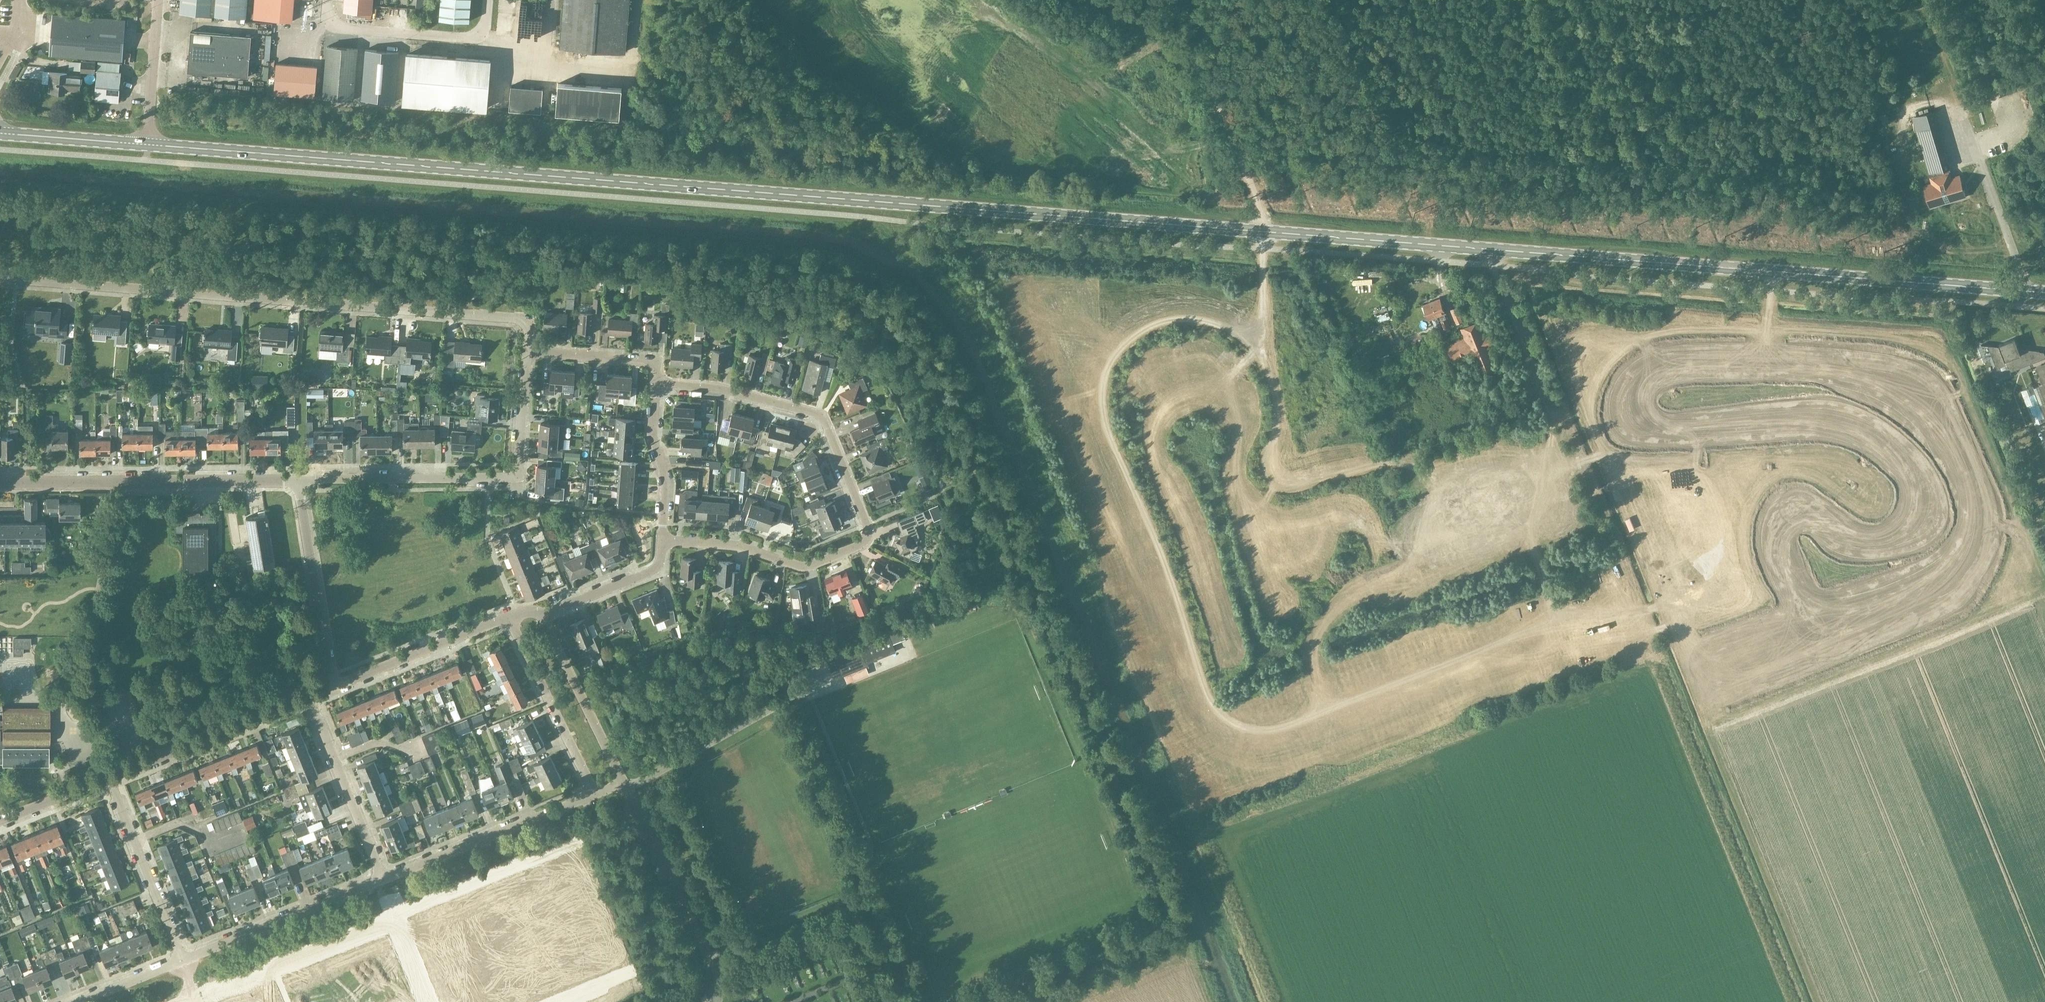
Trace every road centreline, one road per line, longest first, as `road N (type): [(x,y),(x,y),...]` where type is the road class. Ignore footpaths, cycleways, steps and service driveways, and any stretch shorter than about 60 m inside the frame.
road 1 (secondary): [(2044,293),(146,145)]
road 2 (track): [(1559,617),(1280,729),(1247,731),(1221,716),(1108,433),(1103,400),(1111,368),(1135,337),(1164,324),(1209,323),(1262,352),(1263,249)]
road 3 (residential): [(527,351),(529,319),(0,277)]
road 4 (residential): [(662,540),(738,546),(804,567),(857,547),(869,532),(818,414),(717,387),(657,383)]
road 5 (track): [(1542,393),(1551,418),(1531,532),(1559,617),(1705,609)]
road 6 (residential): [(297,480),(514,480),(527,351)]
road 7 (track): [(1323,712),(1306,656),(1327,607),(1378,571),(1534,518)]
road 8 (residential): [(0,483),(297,480)]
road 9 (track): [(1262,352),(1276,420),(1263,477),(1279,491),(1412,453)]
road 10 (residential): [(383,879),(595,794)]
road 11 (residential): [(181,960),(383,879)]
road 12 (residential): [(195,996),(397,916)]
road 13 (residential): [(109,778),(309,697)]
road 14 (unclassified): [(487,0),(484,30),(470,38),(339,27),(328,18),(327,0)]
road 15 (residential): [(335,686),(297,480)]
road 16 (track): [(1230,138),(1190,62),(1092,0)]
road 17 (residential): [(397,916),(580,841)]
road 18 (residential): [(595,794),(508,617)]
road 19 (residential): [(383,879),(309,697)]
road 20 (residential): [(181,960),(109,778)]
road 21 (residential): [(710,962),(626,789)]
road 22 (residential): [(335,686),(508,617)]
road 23 (residential): [(542,616),(623,783)]
road 24 (residential): [(662,540),(665,482),(652,434),(657,383)]
road 25 (residential): [(657,383),(658,362),(527,351)]
road 26 (residential): [(542,616),(653,570),(662,540)]
road 27 (secondary): [(146,145),(0,133)]
road 28 (unclassified): [(146,145),(158,0)]

